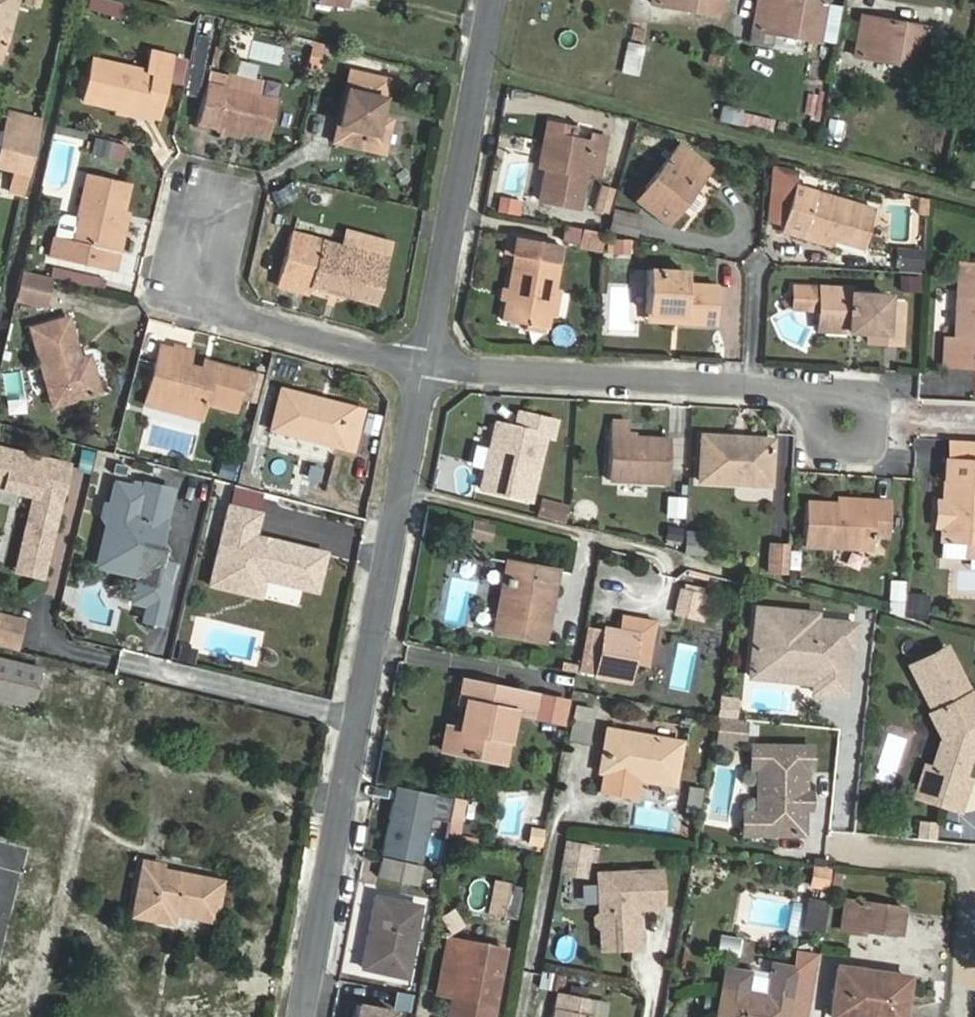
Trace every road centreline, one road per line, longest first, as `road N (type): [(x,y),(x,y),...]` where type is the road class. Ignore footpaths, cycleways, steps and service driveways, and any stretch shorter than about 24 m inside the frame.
road 1 (residential): [(425,364),(303,1016)]
road 2 (residential): [(425,364),(801,392),(834,402)]
road 3 (residential): [(493,0),(425,364)]

